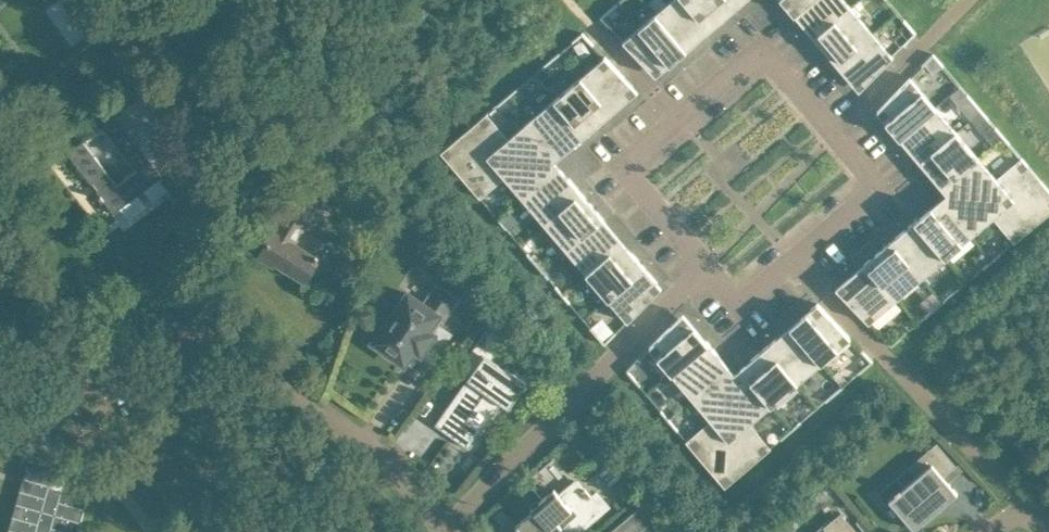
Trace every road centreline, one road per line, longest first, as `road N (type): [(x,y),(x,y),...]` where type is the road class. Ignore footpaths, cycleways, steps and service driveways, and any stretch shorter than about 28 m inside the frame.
road 1 (residential): [(706,265),(740,305),(879,190),(760,48),(622,165)]
road 2 (residential): [(442,529),(373,451),(225,343),(210,334),(117,386),(93,384),(0,271)]
road 3 (residential): [(442,529),(706,265)]
road 4 (residential): [(0,151),(141,48)]
road 5 (residential): [(622,165),(706,265)]

